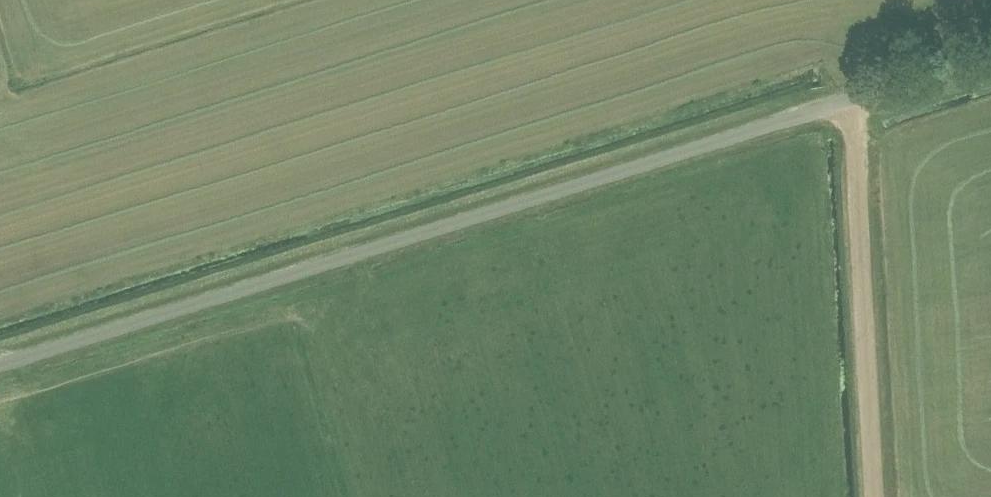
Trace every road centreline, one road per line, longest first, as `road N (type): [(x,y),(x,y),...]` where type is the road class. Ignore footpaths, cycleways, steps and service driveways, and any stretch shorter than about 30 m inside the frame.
road 1 (unclassified): [(0,363),(990,55)]
road 2 (track): [(852,99),(876,496)]

